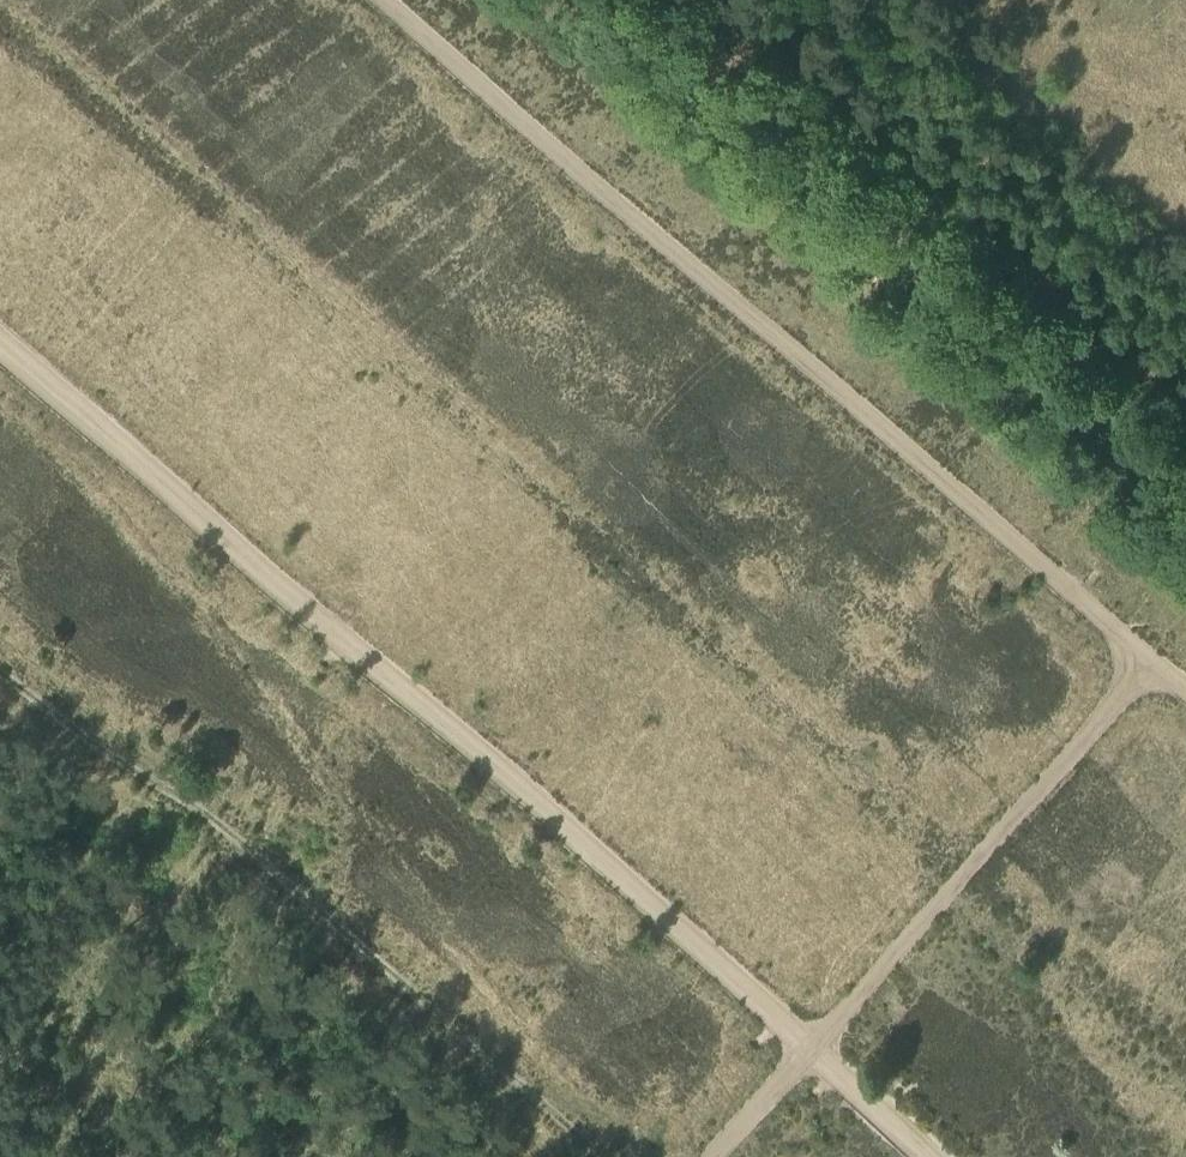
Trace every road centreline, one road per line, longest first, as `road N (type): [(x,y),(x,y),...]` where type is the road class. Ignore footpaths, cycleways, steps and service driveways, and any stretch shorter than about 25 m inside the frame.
road 1 (track): [(0,360),(736,974),(931,1156)]
road 2 (track): [(365,0),(1185,688)]
road 3 (track): [(605,0),(1185,508)]
road 4 (track): [(600,1156),(369,954),(0,676)]
road 5 (track): [(1150,658),(714,1156)]

